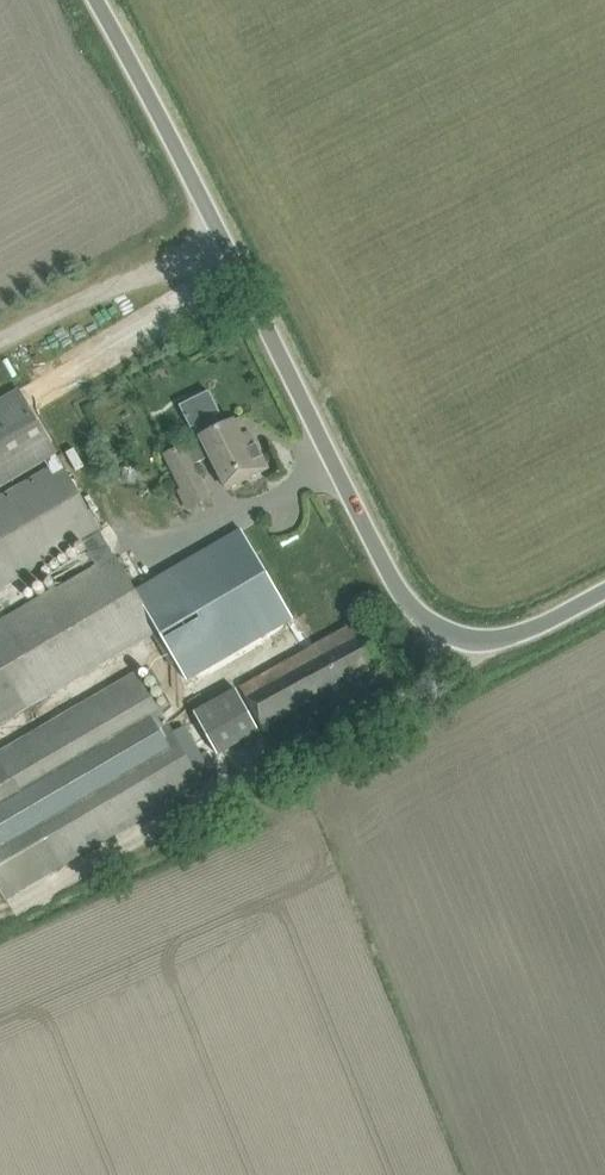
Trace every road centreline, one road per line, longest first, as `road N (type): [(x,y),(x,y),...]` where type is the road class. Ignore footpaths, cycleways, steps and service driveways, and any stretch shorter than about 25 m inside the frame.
road 1 (unclassified): [(604,592),(543,626),(478,643),(424,612),(391,569),(97,0)]

